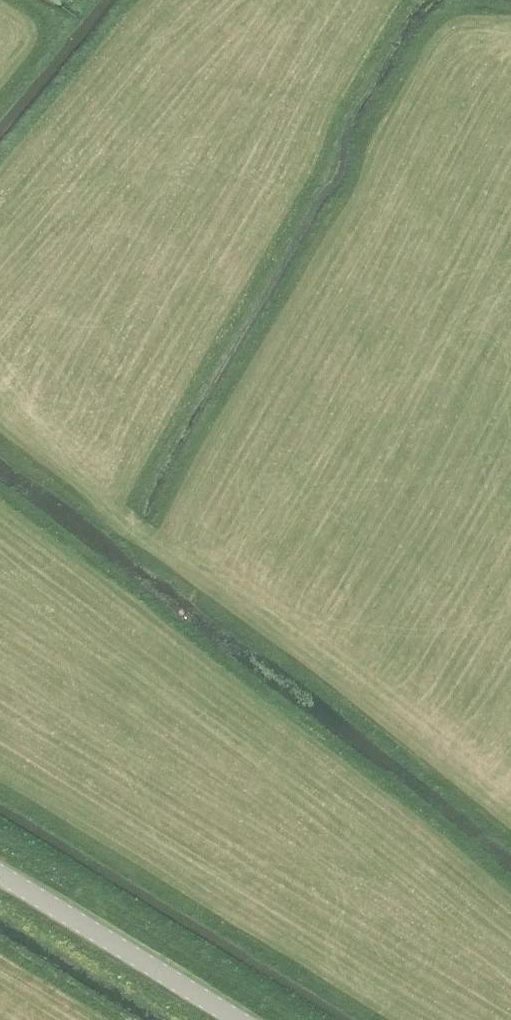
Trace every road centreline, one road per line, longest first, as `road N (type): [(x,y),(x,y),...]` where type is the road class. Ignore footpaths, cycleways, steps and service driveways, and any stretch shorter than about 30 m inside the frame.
road 1 (tertiary): [(238,1019),(0,874)]

